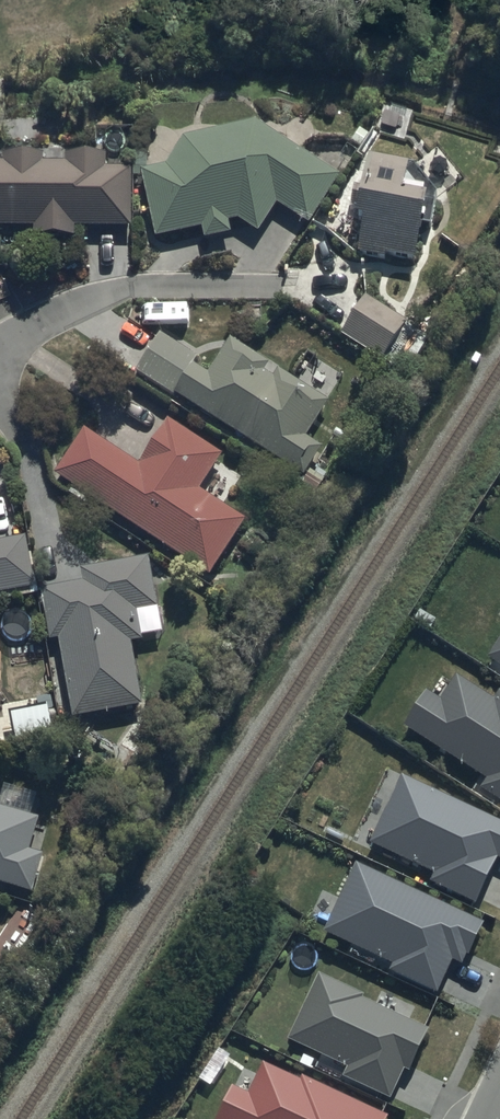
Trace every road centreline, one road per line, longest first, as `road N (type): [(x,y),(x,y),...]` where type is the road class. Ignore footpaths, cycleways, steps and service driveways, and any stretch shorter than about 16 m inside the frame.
road 1 (residential): [(0,351),(111,291),(275,286)]

